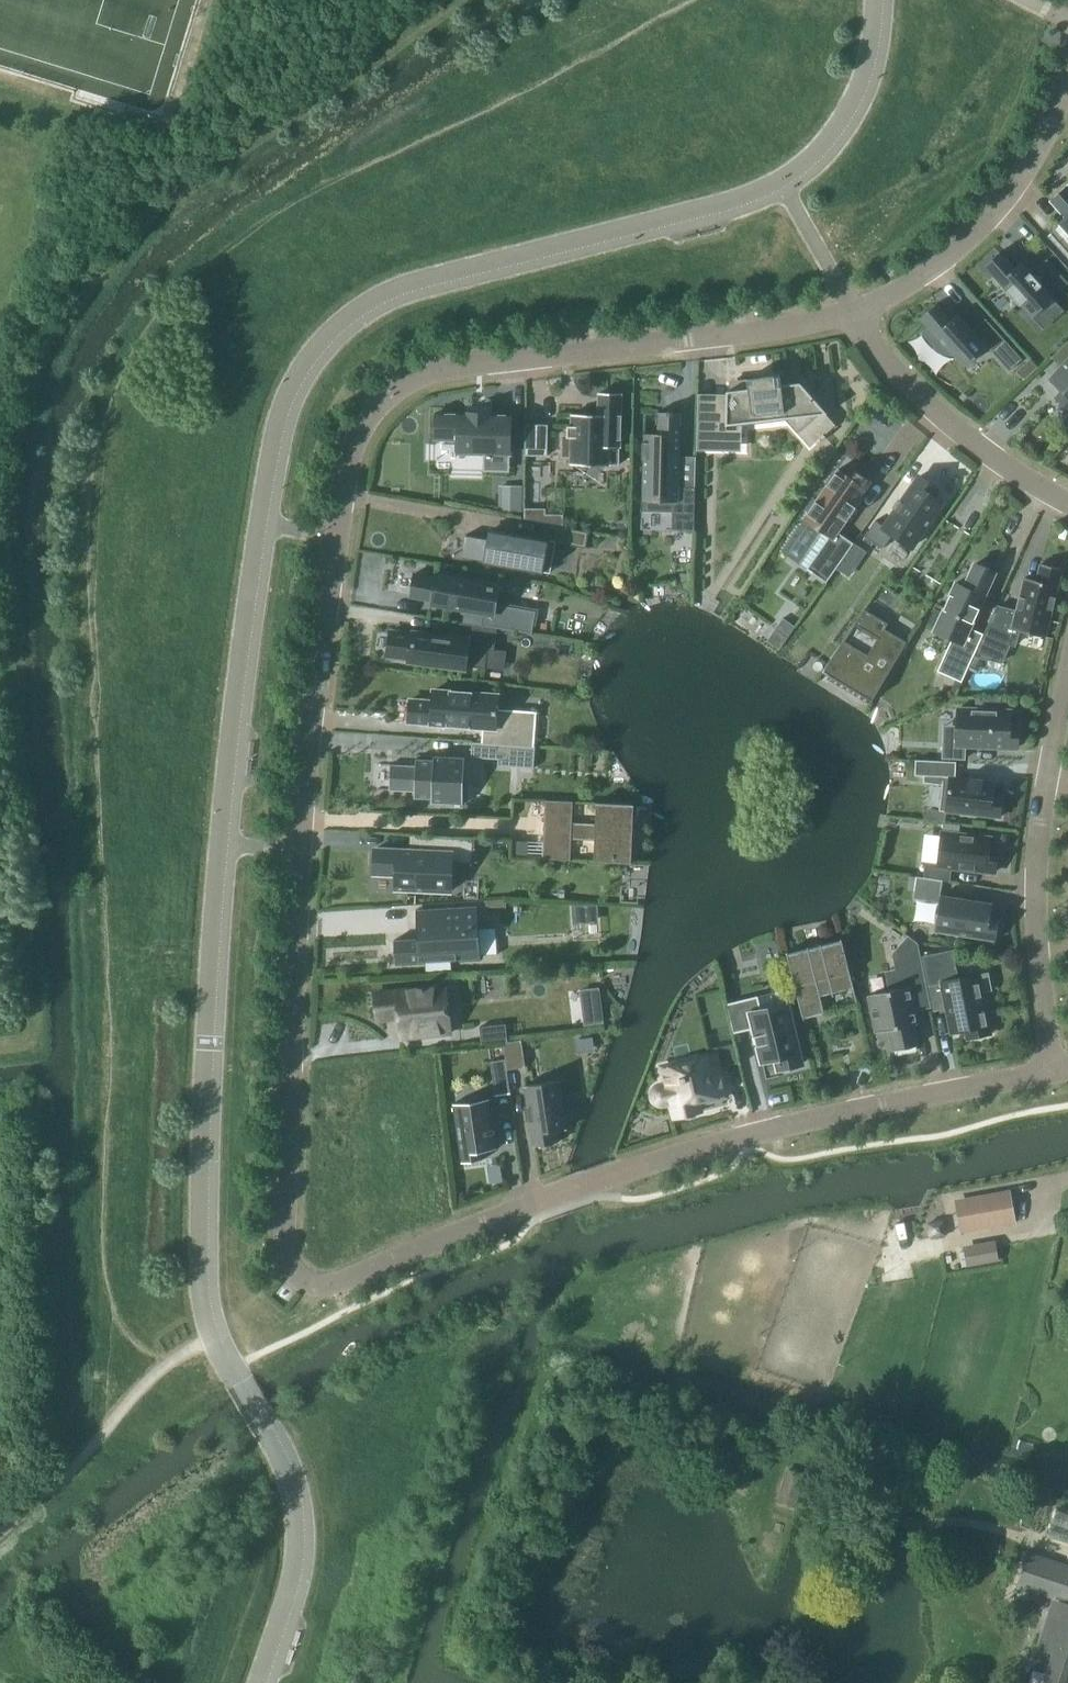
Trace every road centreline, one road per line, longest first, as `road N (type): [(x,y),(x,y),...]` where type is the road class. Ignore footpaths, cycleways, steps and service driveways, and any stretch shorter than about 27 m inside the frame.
road 1 (residential): [(1057,1073),(710,1149),(355,1274),(320,1284),(298,1275),(289,1206),(301,852),(317,674),(356,440),(374,410),(429,375),(854,312)]
road 2 (residential): [(1067,676),(1040,852),(1057,1073)]
road 3 (residential): [(854,312),(912,284),(1015,183),(1047,139),(1067,78)]
road 4 (residential): [(854,312),(951,418),(1020,476),(1067,501)]

